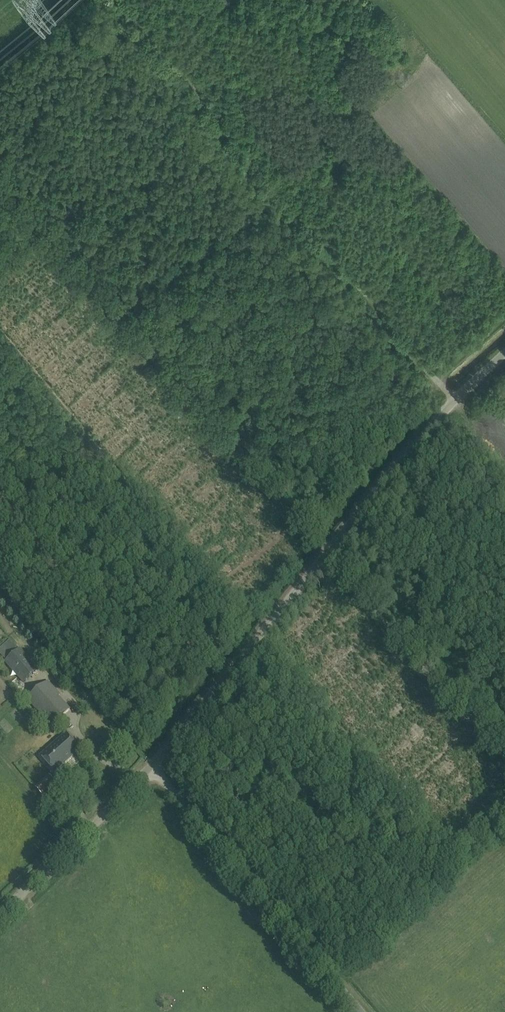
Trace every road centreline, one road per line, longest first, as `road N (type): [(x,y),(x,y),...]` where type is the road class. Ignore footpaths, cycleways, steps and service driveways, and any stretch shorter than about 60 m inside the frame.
road 1 (unclassified): [(151,765),(453,395),(504,352)]
road 2 (track): [(453,395),(117,0)]
road 3 (track): [(56,237),(343,566)]
road 4 (unclassified): [(362,1011),(151,765)]
road 5 (track): [(343,566),(504,756)]
road 6 (unclassified): [(0,915),(151,765)]

